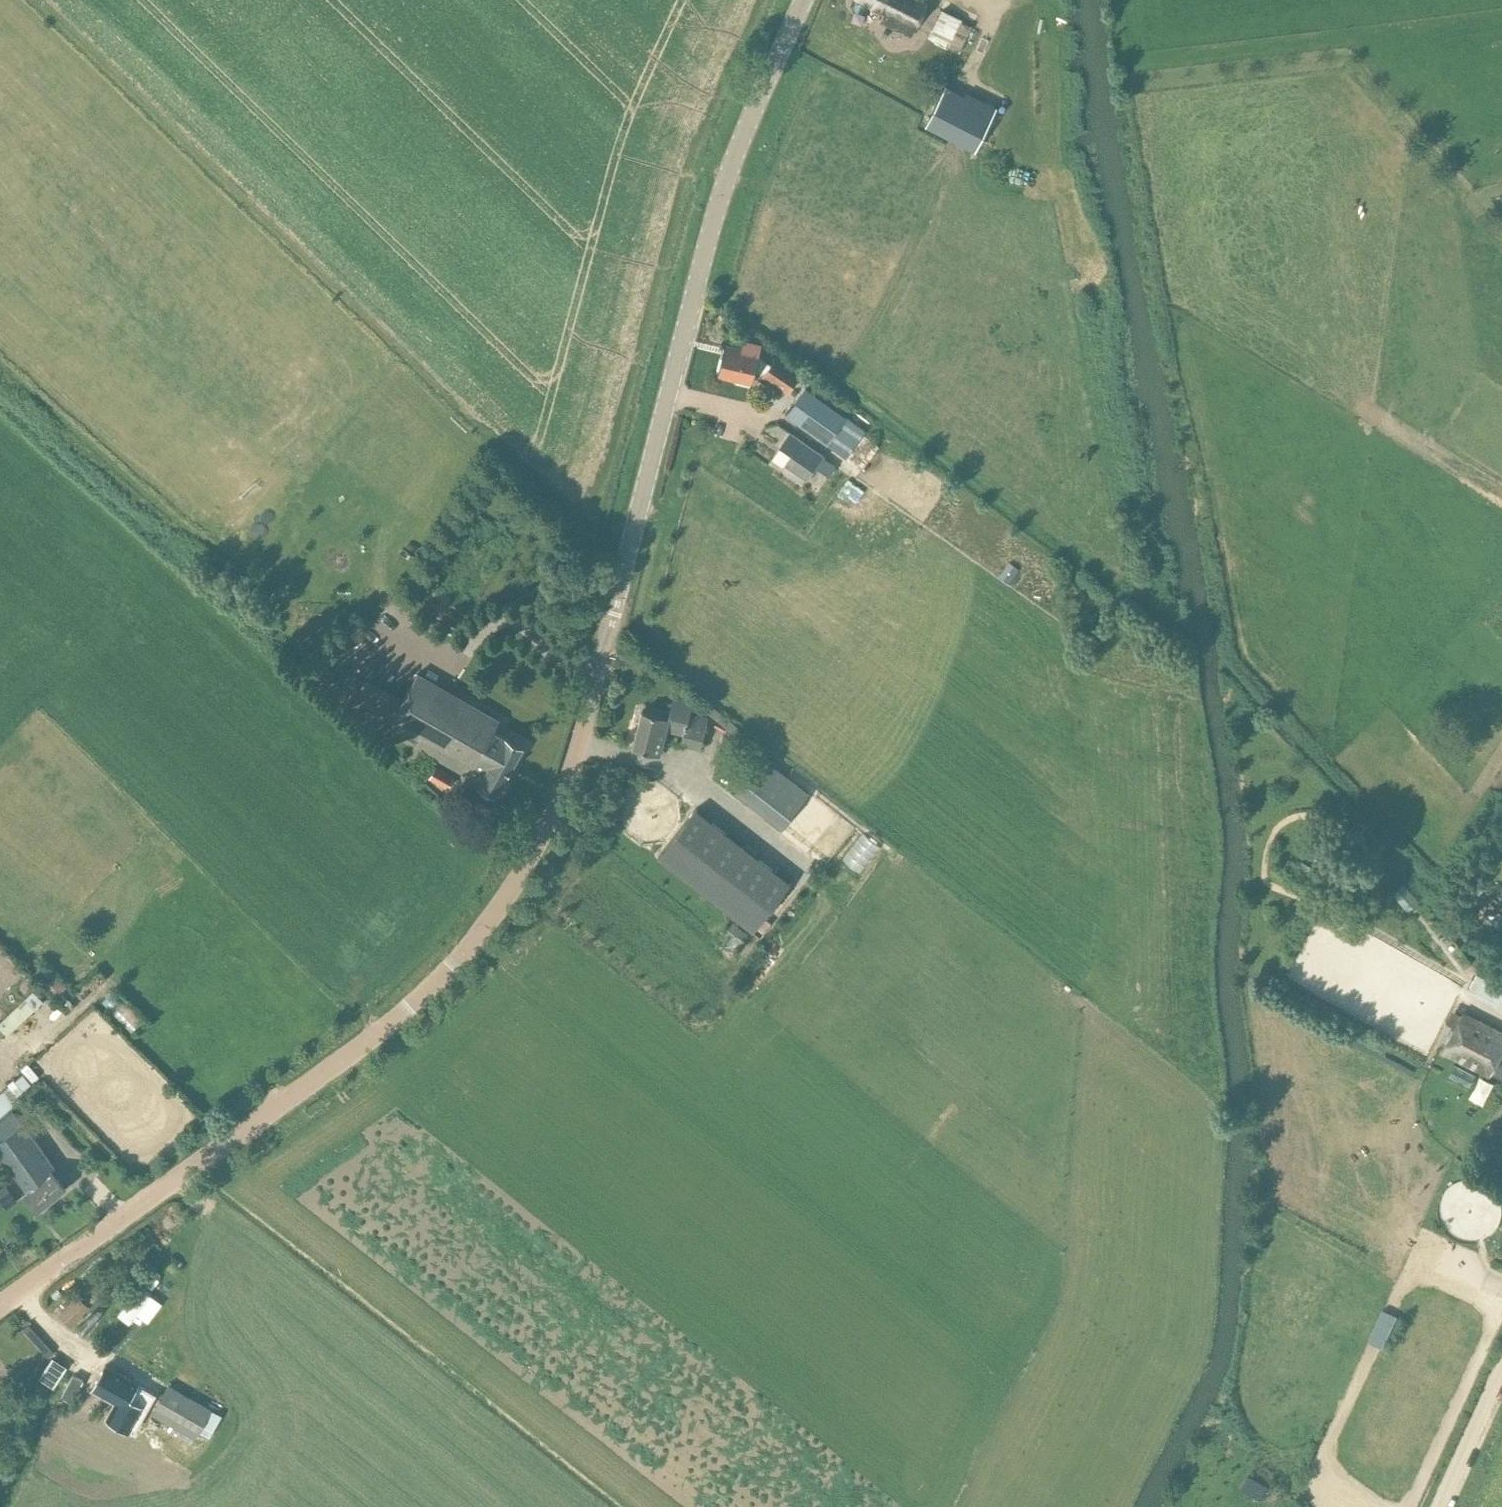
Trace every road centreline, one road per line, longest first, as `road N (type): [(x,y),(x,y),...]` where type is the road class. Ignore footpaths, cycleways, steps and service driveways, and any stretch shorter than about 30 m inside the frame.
road 1 (tertiary): [(0,1306),(377,1033),(454,965),(529,858),(561,790),(615,615),(690,282),(797,0)]
road 2 (unclassified): [(1442,1506),(1501,1374)]

